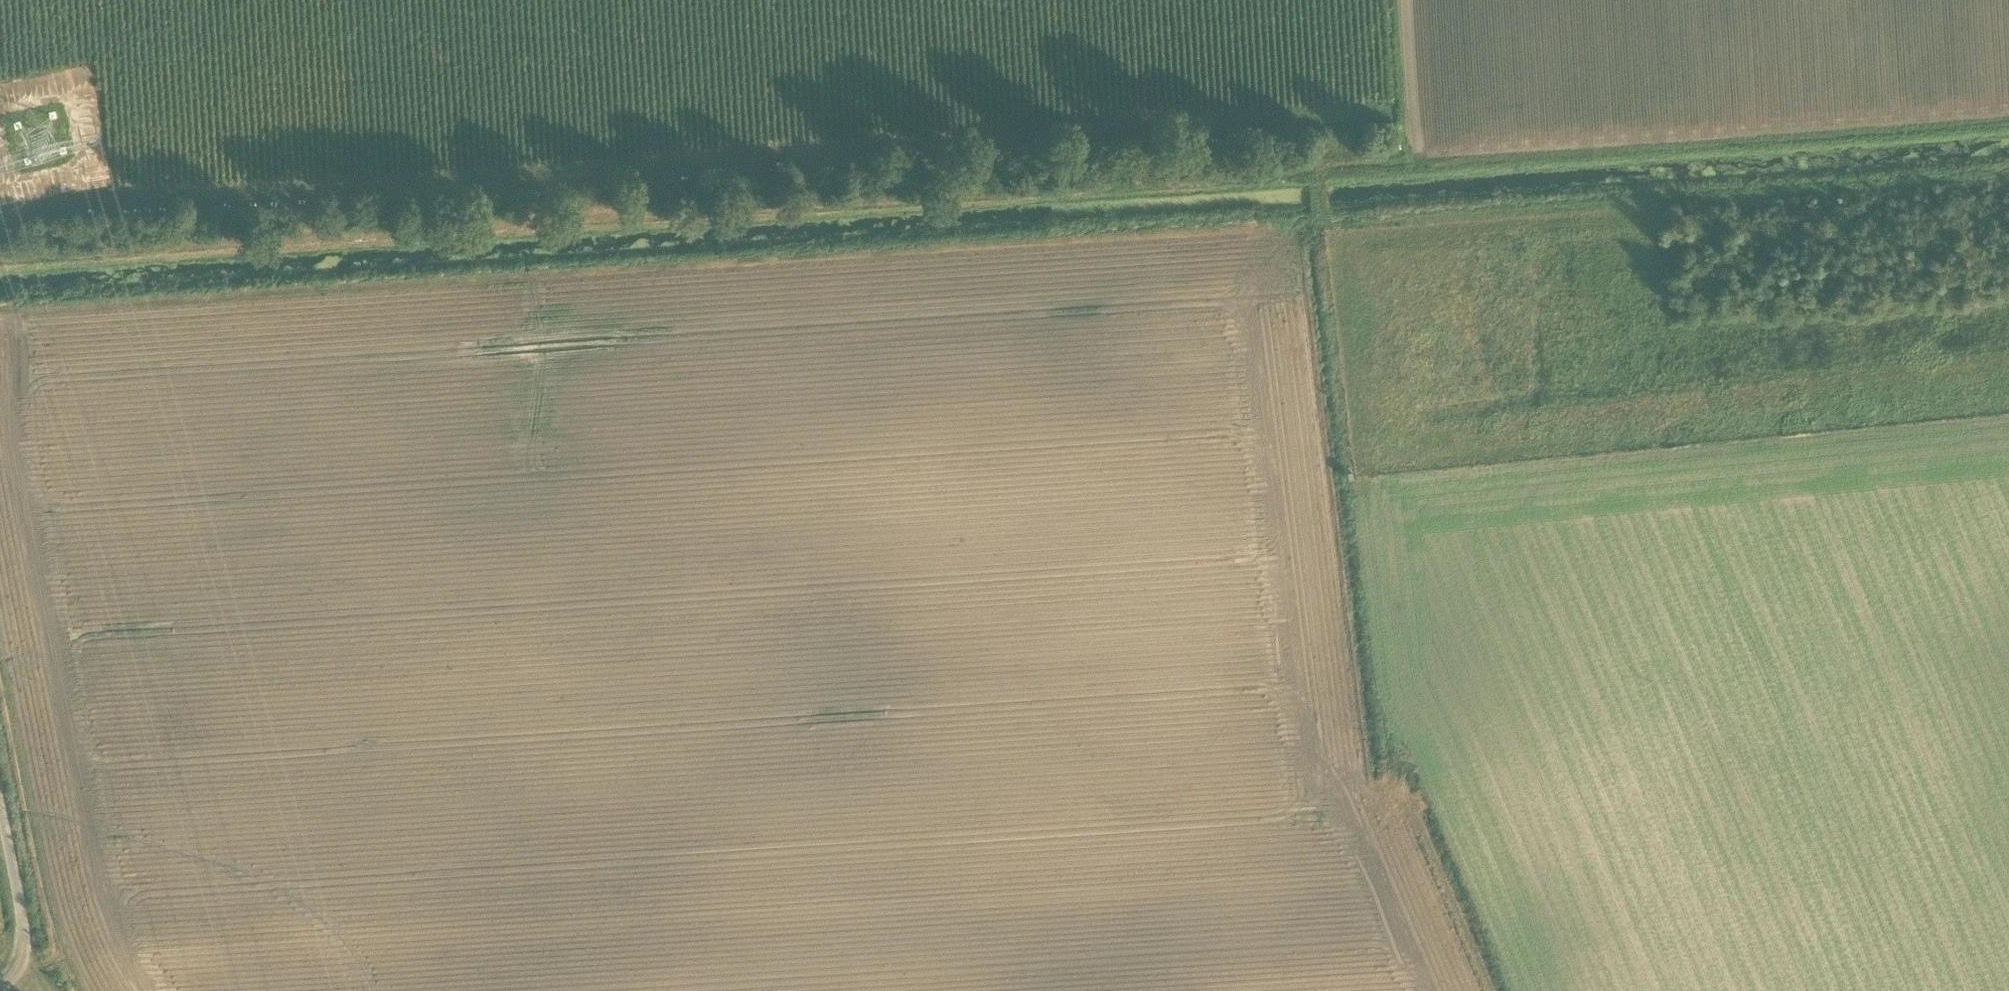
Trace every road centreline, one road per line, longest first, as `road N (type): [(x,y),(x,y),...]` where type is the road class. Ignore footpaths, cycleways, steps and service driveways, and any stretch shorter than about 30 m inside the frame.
road 1 (track): [(1407,0),(1411,155),(1323,172),(1322,222)]
road 2 (unclassified): [(0,987),(22,964),(25,933),(0,814)]

